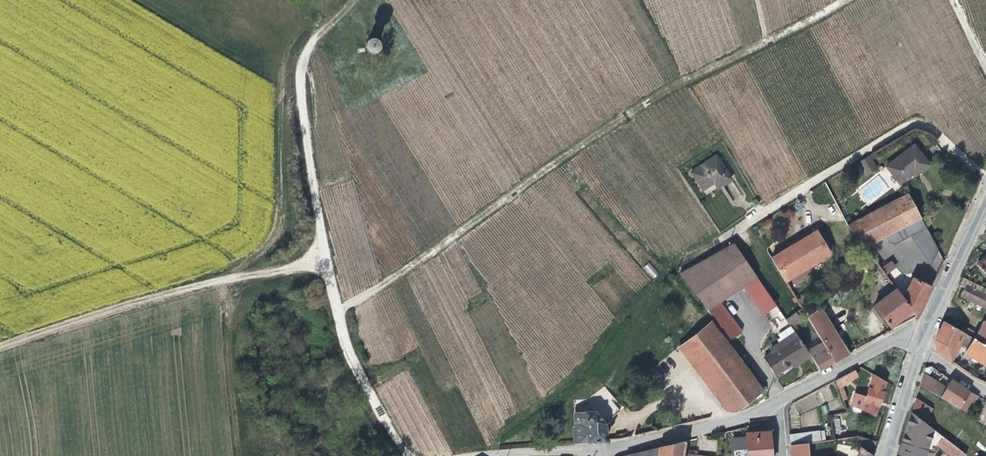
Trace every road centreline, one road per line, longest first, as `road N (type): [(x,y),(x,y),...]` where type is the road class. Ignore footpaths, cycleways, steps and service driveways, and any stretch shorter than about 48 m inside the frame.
road 1 (track): [(839,0),(644,98),(335,312)]
road 2 (track): [(407,455),(342,338),(294,110),(309,41),(345,0)]
road 3 (track): [(323,261),(216,279),(0,342)]
road 4 (residential): [(597,450),(774,403)]
road 5 (residential): [(774,403),(903,333),(921,335)]
road 6 (residential): [(985,199),(921,335)]
road 7 (residential): [(473,455),(597,450)]

